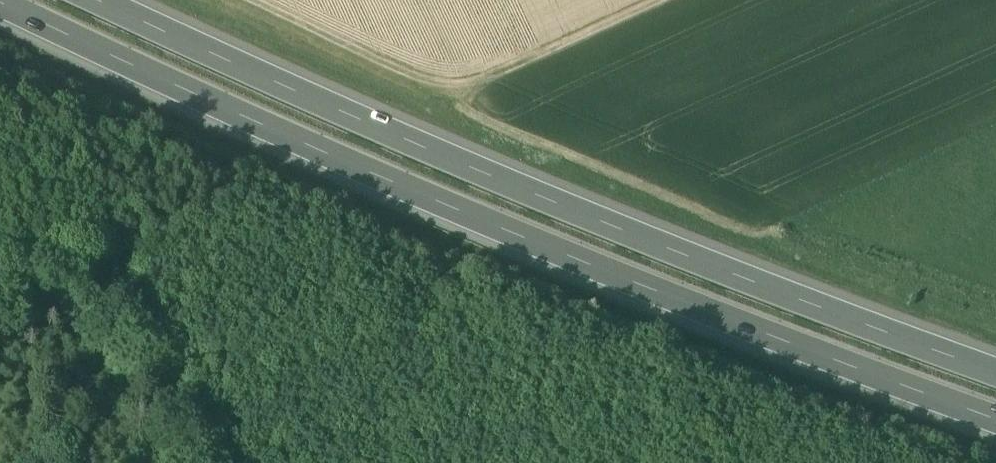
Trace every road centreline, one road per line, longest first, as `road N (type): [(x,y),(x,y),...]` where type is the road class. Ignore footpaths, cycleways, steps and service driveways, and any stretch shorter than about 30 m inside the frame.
road 1 (motorway): [(0,1),(456,211),(995,425)]
road 2 (motorway): [(995,377),(647,242),(96,0)]
road 3 (track): [(660,0),(454,93),(255,0)]

